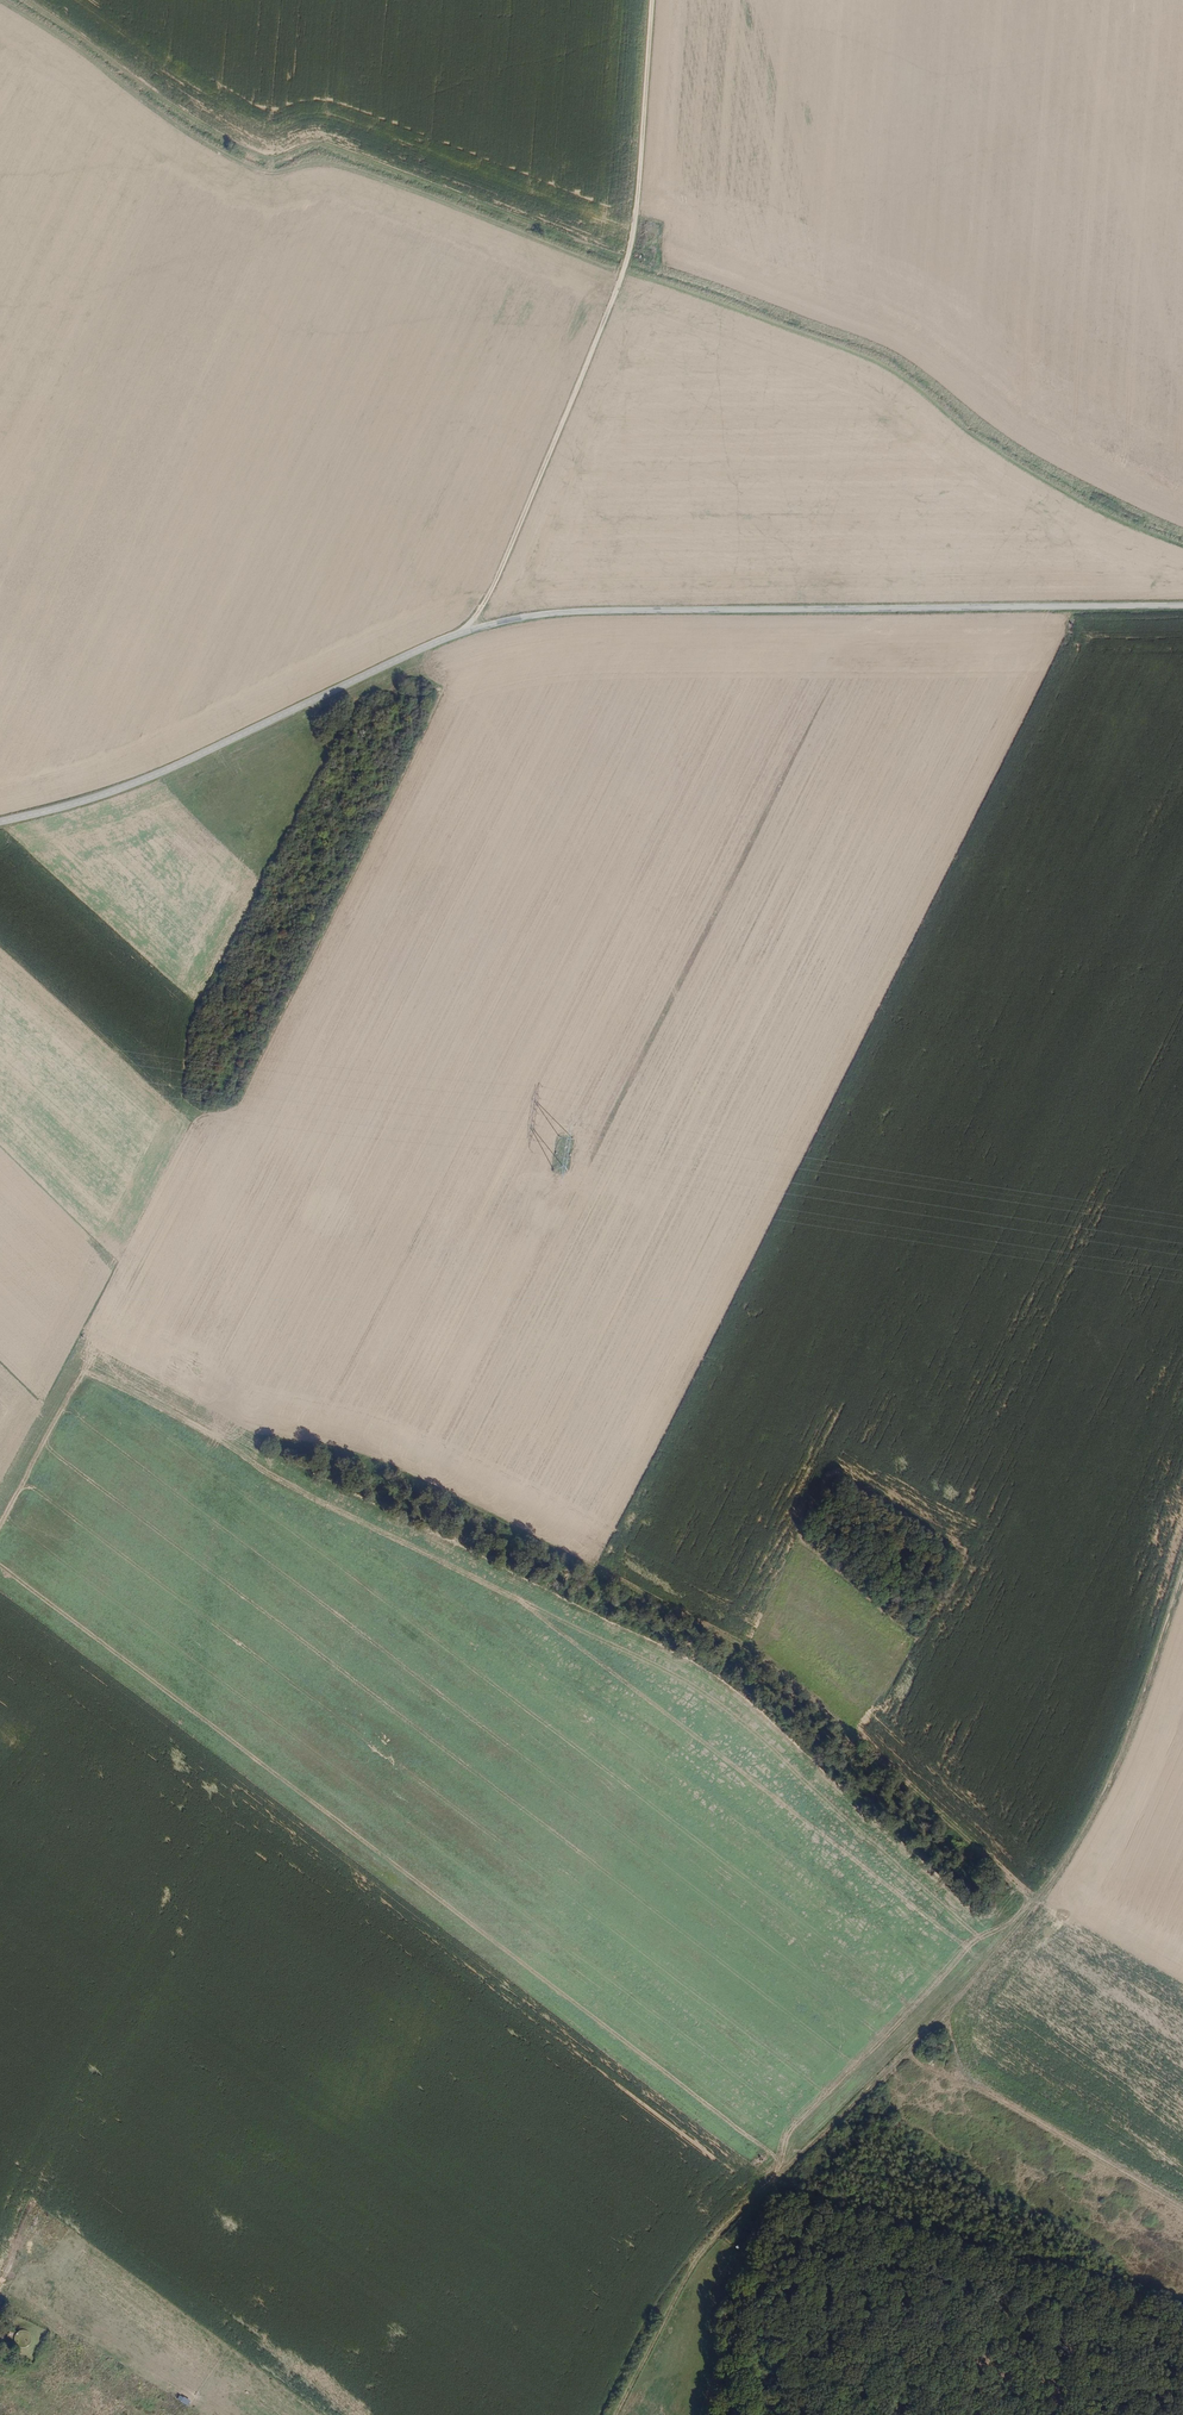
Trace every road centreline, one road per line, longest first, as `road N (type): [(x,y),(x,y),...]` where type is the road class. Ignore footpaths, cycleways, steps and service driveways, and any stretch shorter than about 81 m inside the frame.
road 1 (tertiary): [(1182,605),(593,611),(501,621),(440,641),(162,772),(0,822)]
road 2 (track): [(615,2414),(700,2254),(925,2036),(1104,1793),(1182,1590)]
road 3 (track): [(461,633),(506,558),(624,266),(653,0)]
road 4 (track): [(788,2169),(1182,2318)]

